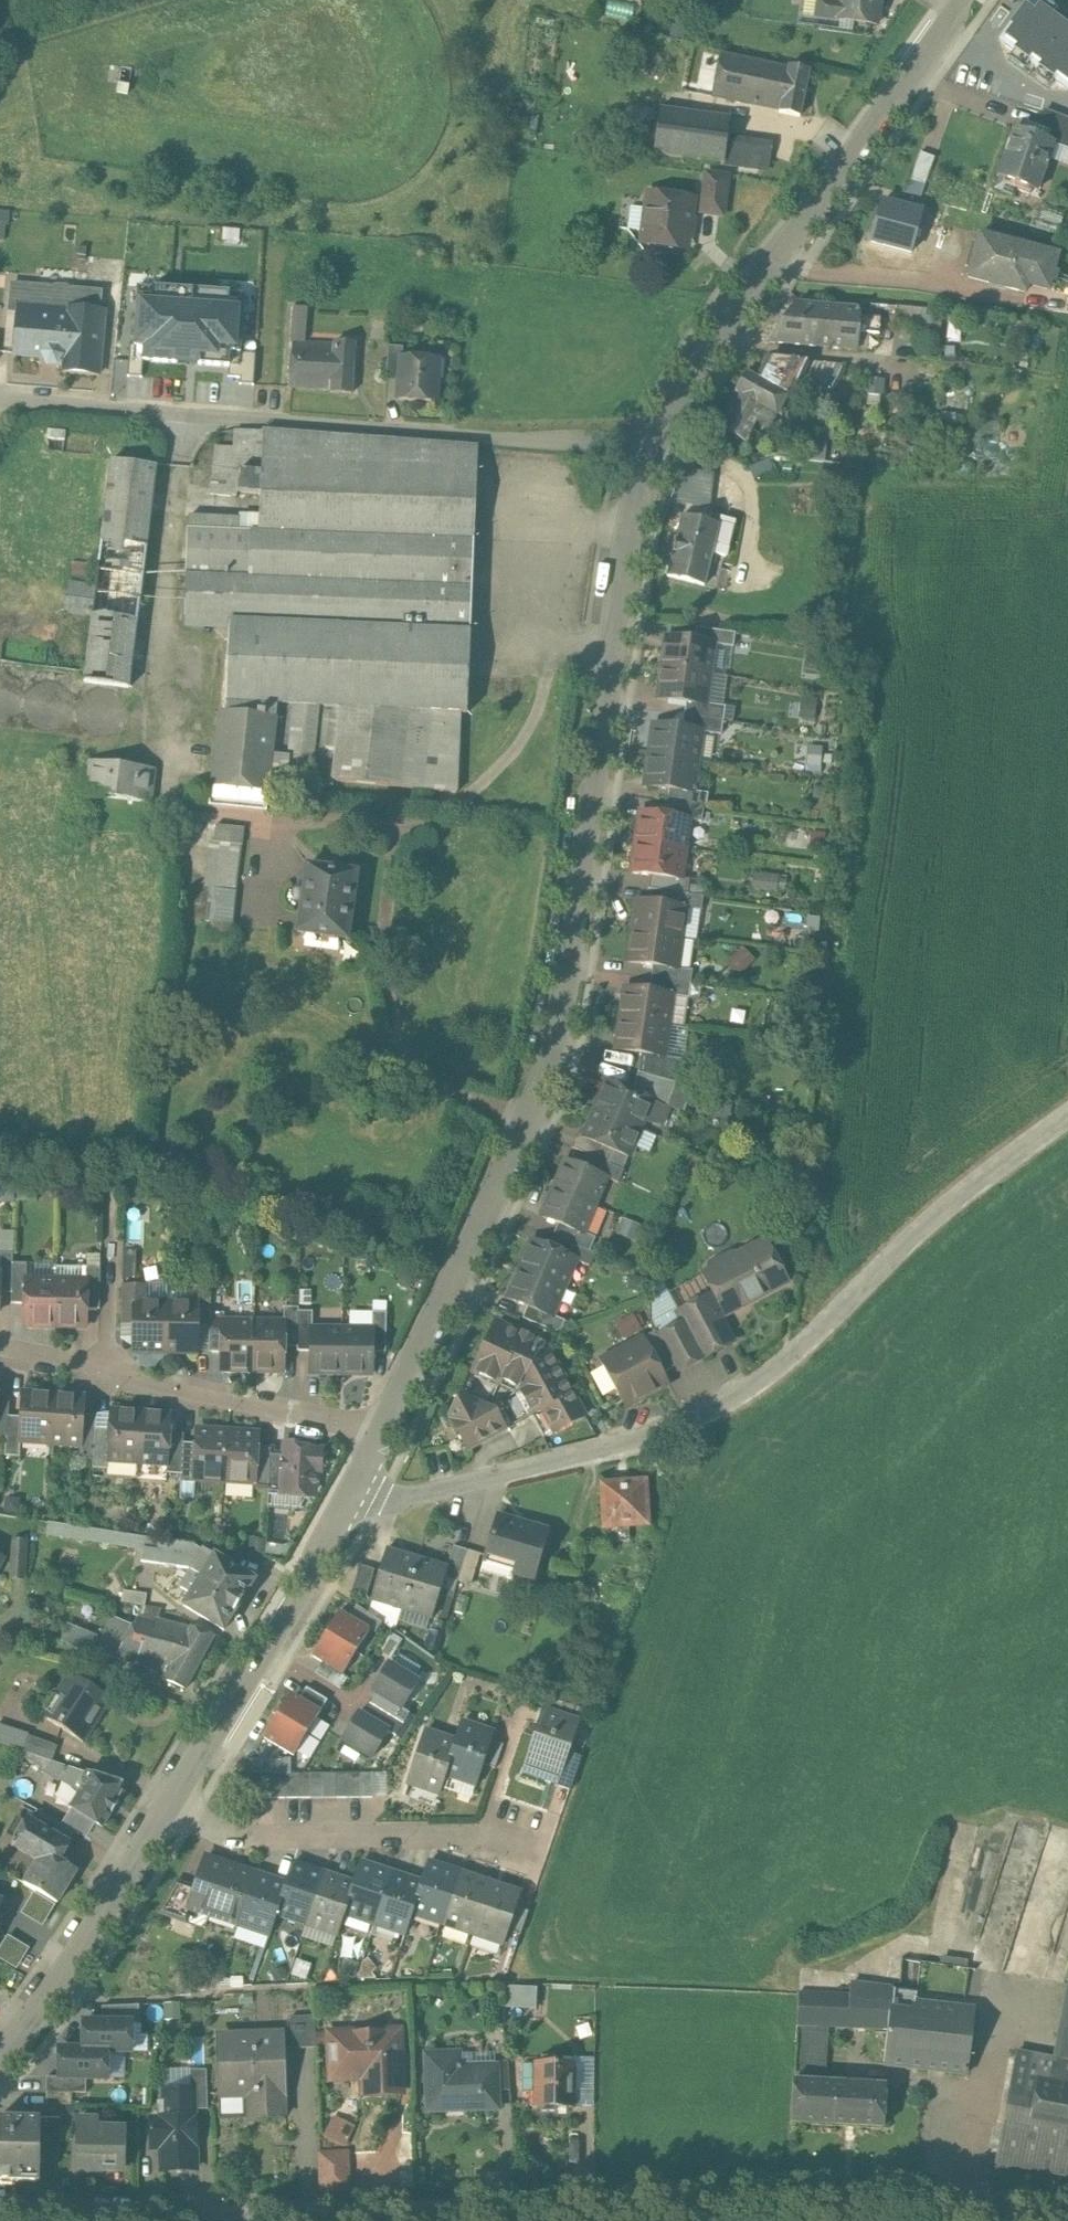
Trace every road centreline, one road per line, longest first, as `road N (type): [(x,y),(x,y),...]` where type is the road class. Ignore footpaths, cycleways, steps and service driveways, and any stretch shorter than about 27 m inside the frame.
road 1 (residential): [(0,2219),(894,2190),(1067,2205)]
road 2 (residential): [(652,442),(632,520),(549,1064),(389,1428)]
road 3 (residential): [(1067,1117),(928,1221),(716,1411),(582,1452),(387,1496),(352,1496)]
road 4 (residential): [(0,397),(652,442)]
road 5 (residential): [(964,0),(782,261),(686,381),(652,442)]
road 6 (residential): [(352,1496),(167,1816)]
road 7 (residential): [(167,1816),(521,1839)]
road 8 (residential): [(167,1816),(0,2057)]
road 9 (residential): [(108,1373),(389,1428)]
road 10 (residential): [(106,1189),(108,1373)]

